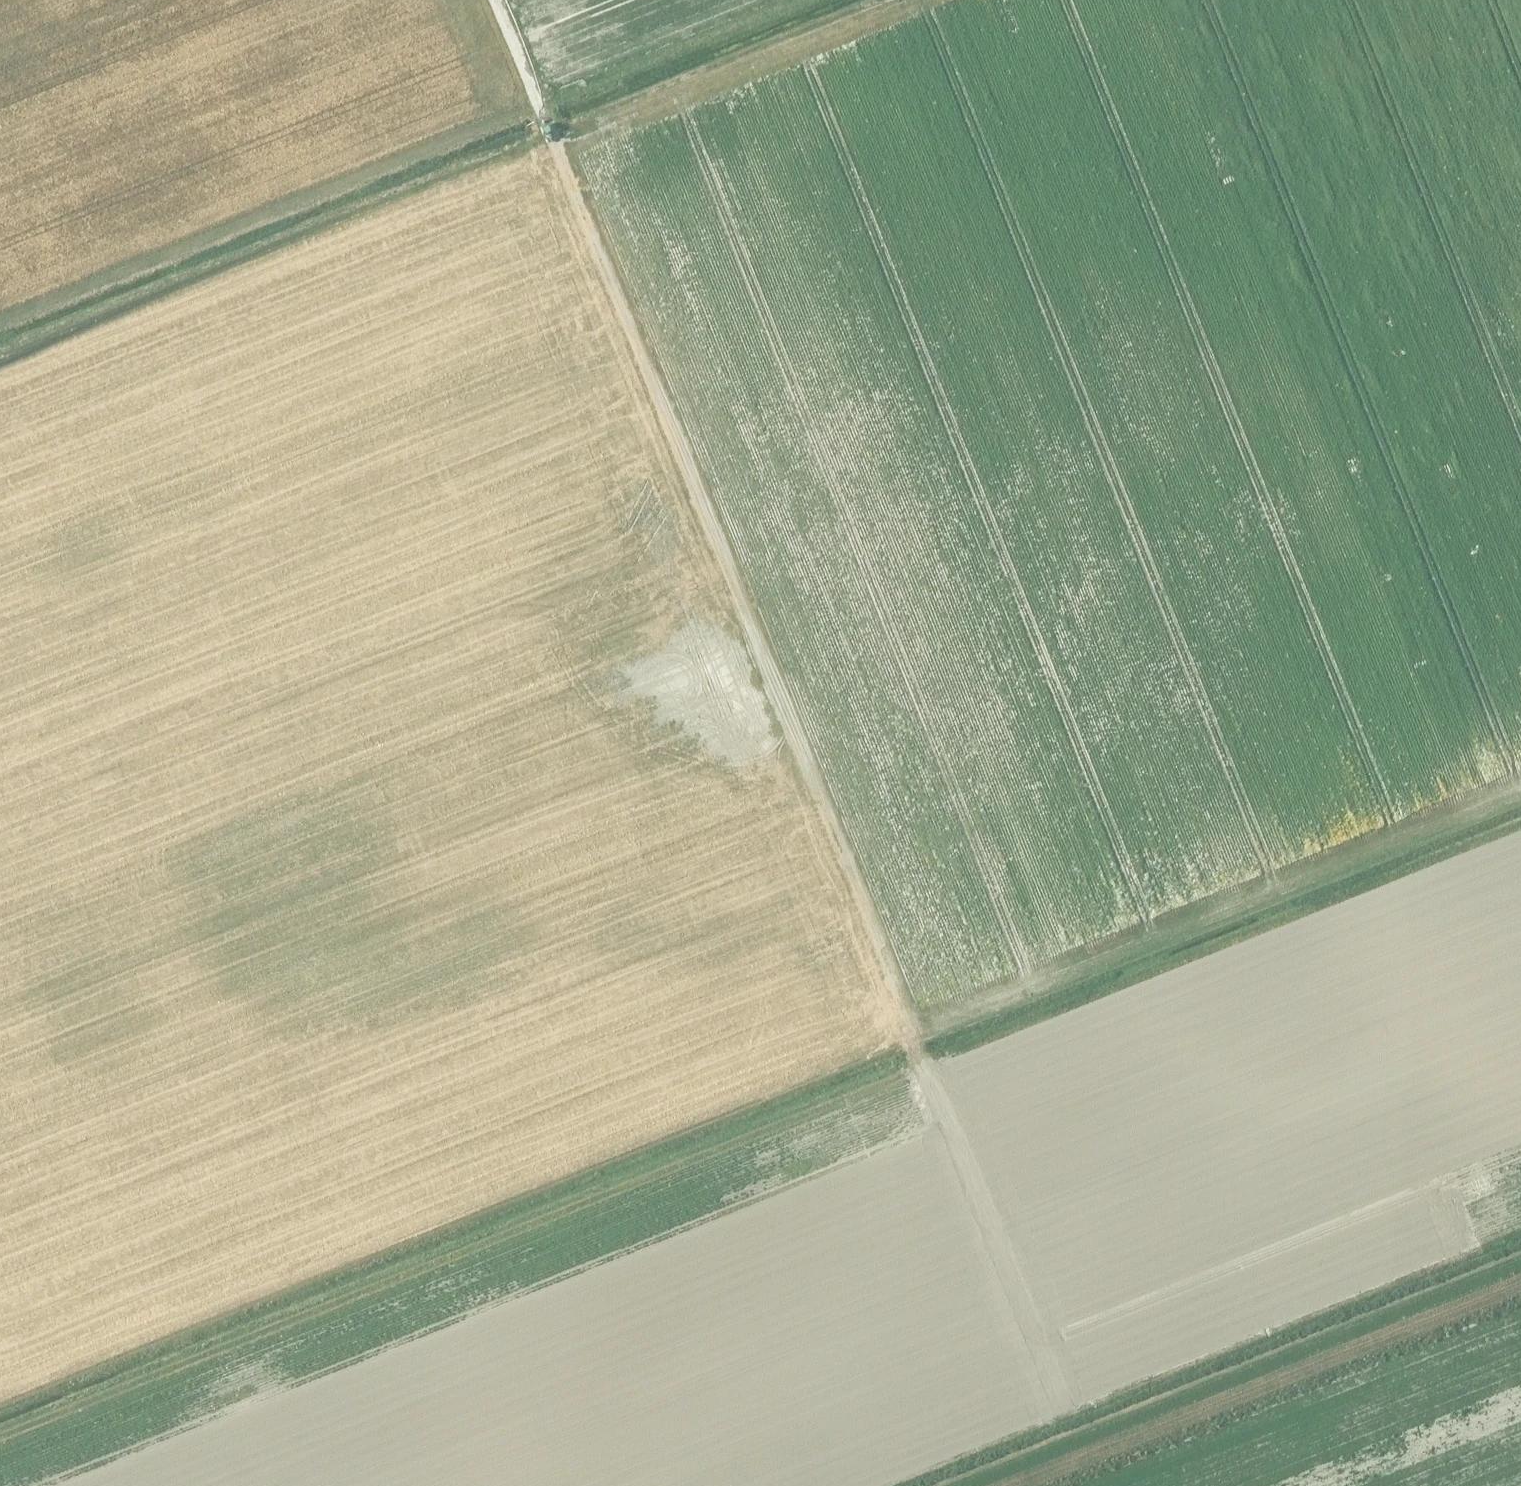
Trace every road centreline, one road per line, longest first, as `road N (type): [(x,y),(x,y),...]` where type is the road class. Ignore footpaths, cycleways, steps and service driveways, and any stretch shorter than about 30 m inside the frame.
road 1 (track): [(495,0),(543,117)]

